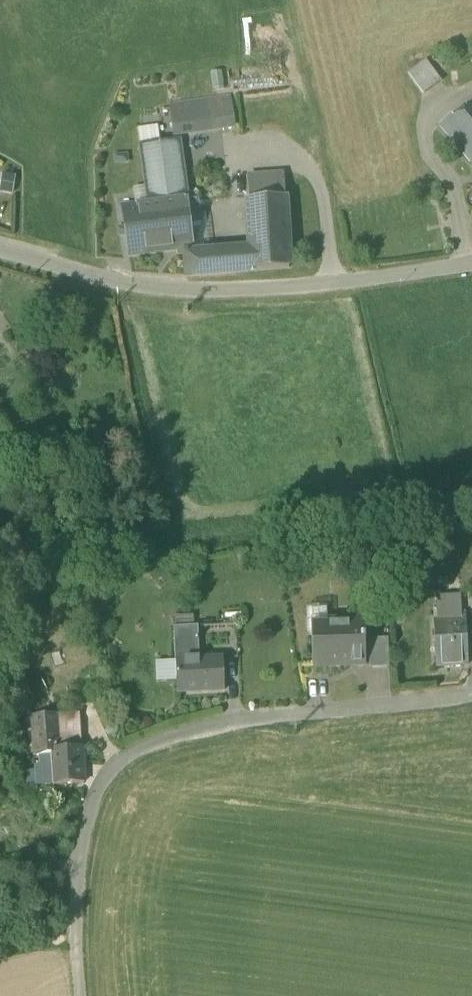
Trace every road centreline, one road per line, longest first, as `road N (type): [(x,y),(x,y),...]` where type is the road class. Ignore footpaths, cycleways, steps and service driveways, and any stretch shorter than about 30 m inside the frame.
road 1 (unclassified): [(81,995),(75,952),(93,804),(109,771),(136,749),(225,721),(471,698)]
road 2 (residential): [(471,262),(163,290),(0,253)]

